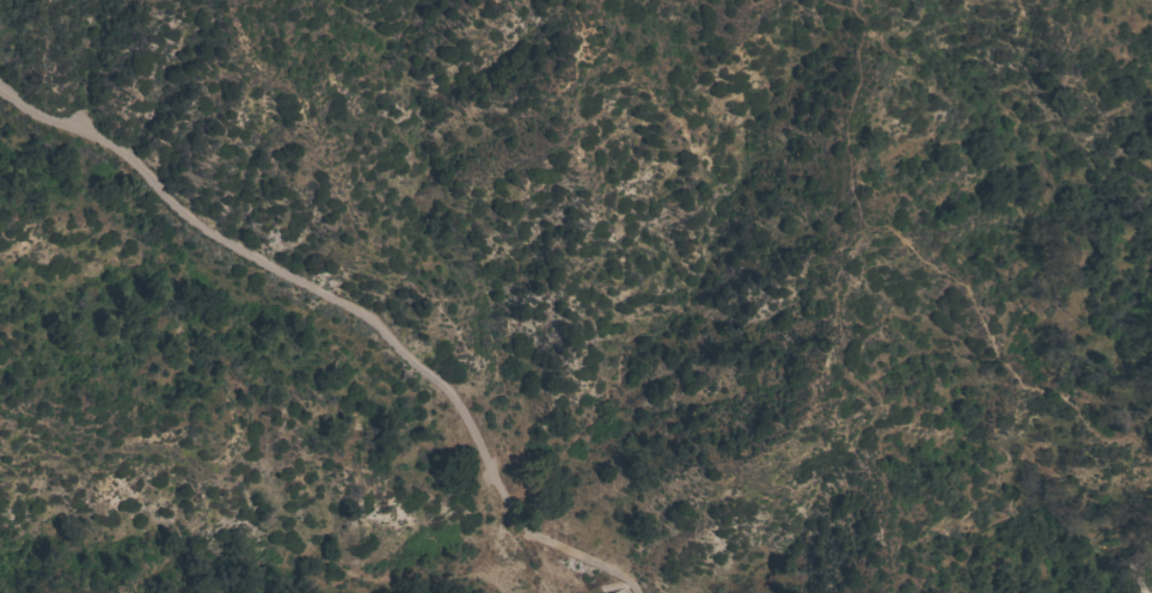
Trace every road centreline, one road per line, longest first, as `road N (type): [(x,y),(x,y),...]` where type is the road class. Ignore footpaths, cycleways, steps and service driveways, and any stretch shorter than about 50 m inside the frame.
road 1 (track): [(0,104),(129,159),(214,238),(372,322),(416,372),(470,410),(523,525),(617,574),(636,592)]

